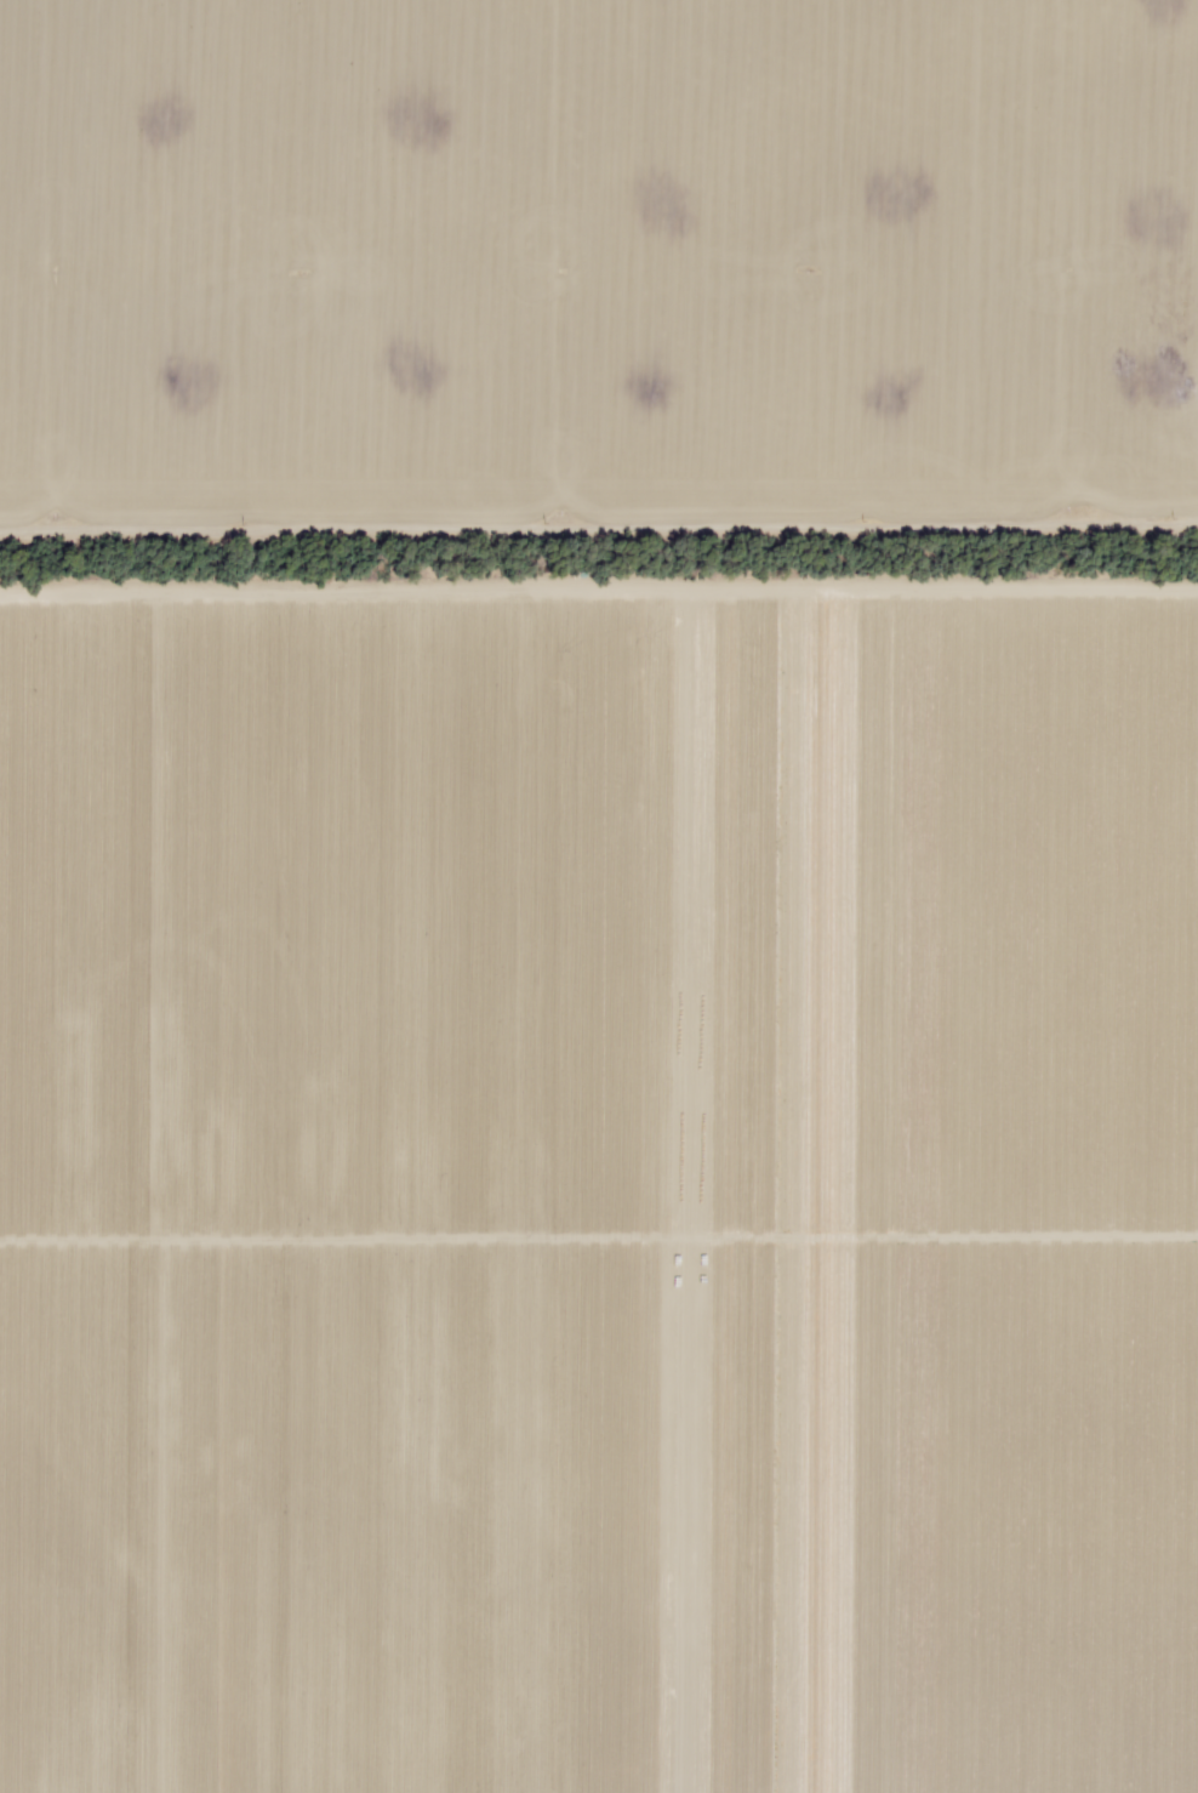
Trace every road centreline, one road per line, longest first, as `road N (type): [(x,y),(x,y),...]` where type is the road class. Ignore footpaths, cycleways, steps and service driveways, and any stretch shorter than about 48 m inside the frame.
road 1 (residential): [(0,556),(1197,542)]

